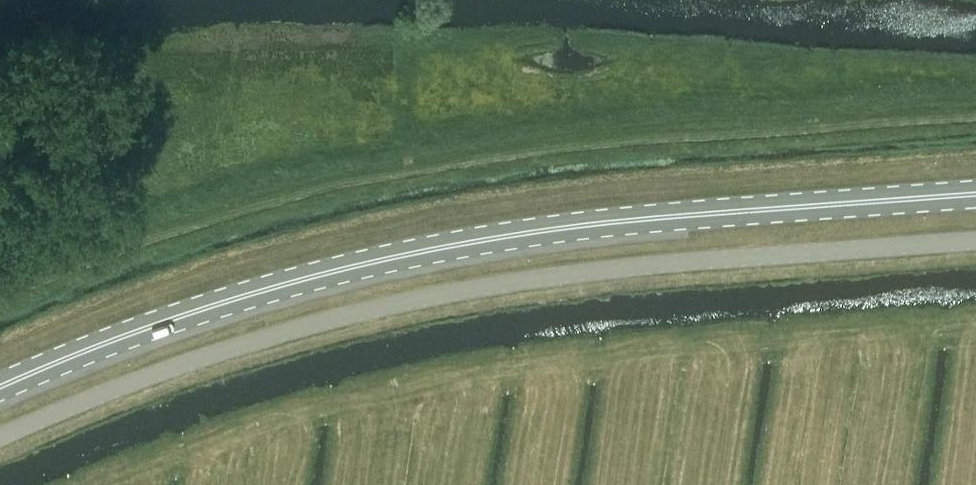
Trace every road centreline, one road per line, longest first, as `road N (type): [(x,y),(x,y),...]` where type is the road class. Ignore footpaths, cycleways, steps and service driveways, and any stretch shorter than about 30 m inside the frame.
road 1 (unclassified): [(0,435),(230,345),(493,282),(975,237)]
road 2 (primary): [(0,379),(214,297),(442,243),(710,210),(975,191)]

